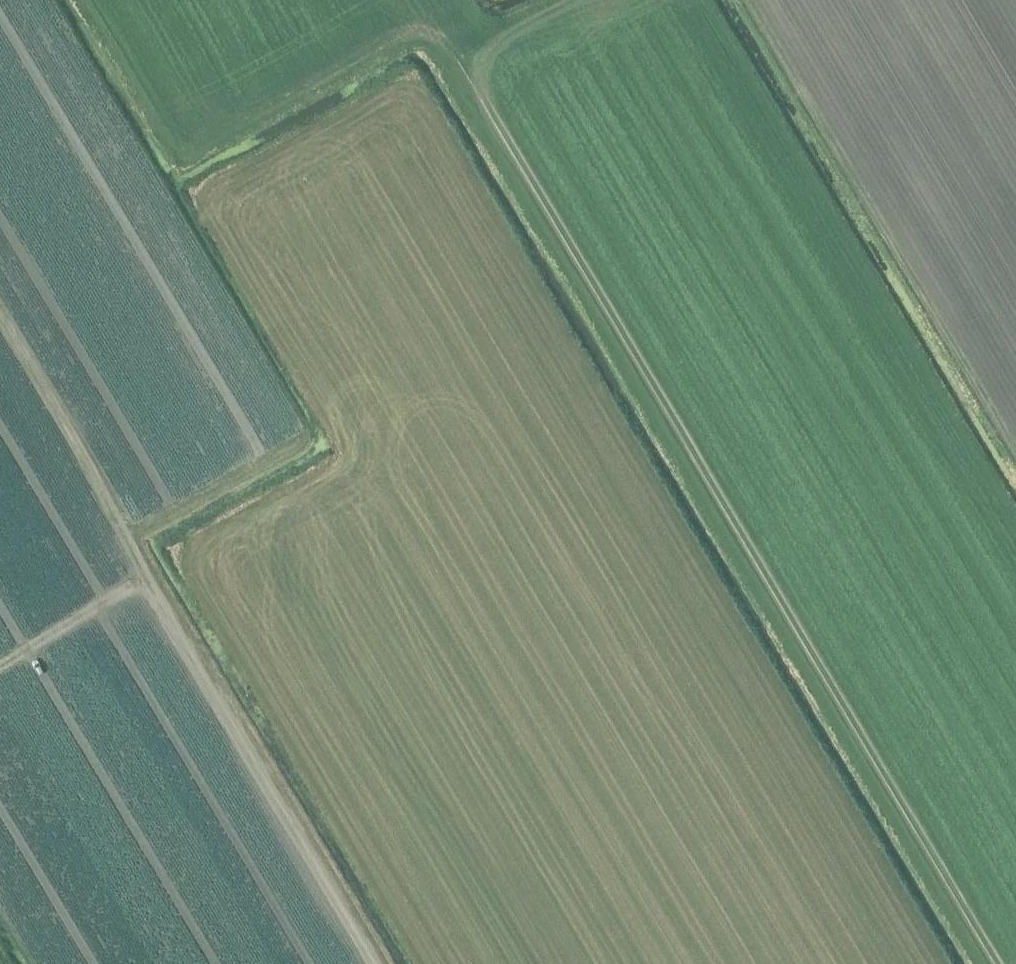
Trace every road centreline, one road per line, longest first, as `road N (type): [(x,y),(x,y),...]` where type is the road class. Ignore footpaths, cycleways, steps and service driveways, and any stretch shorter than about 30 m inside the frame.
road 1 (track): [(153,589),(375,963)]
road 2 (track): [(0,317),(153,589)]
road 3 (track): [(153,589),(0,669)]

